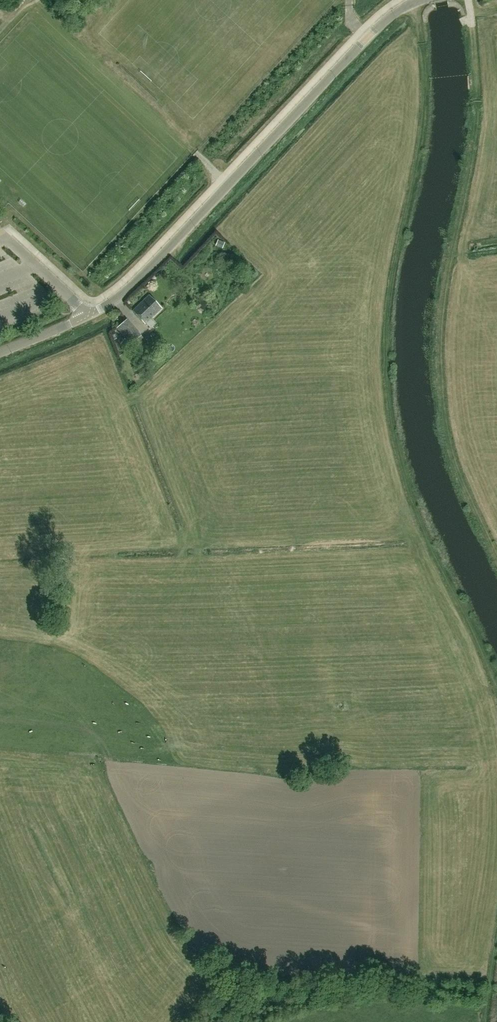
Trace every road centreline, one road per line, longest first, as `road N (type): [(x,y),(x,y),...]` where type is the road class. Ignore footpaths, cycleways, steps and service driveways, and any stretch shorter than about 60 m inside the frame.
road 1 (track): [(417,0),(425,100),(391,291),(389,393),(428,536),(496,686)]
road 2 (unclassified): [(0,352),(115,300),(379,24),(420,0)]
road 3 (track): [(199,1021),(231,984),(490,993)]

